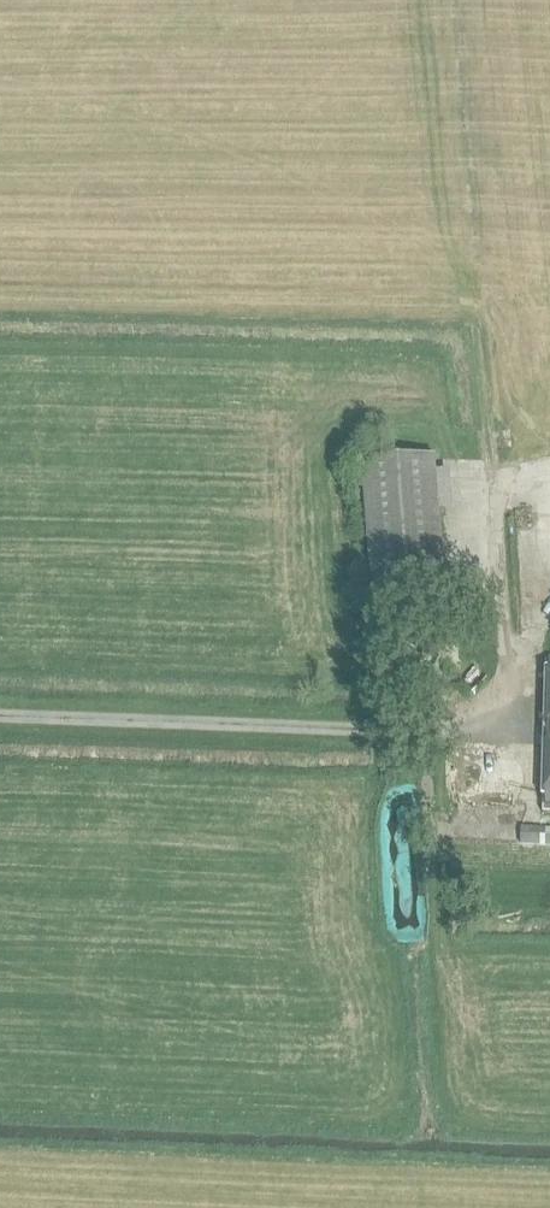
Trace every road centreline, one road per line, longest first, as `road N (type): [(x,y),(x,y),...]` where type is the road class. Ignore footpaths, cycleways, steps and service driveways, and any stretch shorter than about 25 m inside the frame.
road 1 (track): [(0,717),(471,735)]

